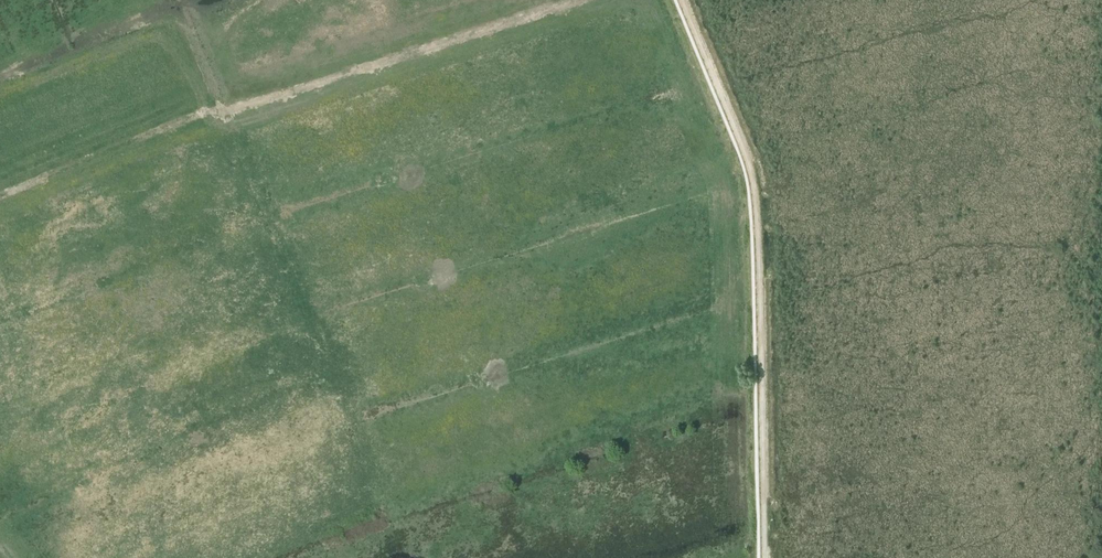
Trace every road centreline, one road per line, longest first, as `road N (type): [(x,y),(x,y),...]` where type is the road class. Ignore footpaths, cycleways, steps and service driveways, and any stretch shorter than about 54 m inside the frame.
road 1 (track): [(681,0),(754,188),(764,557)]

